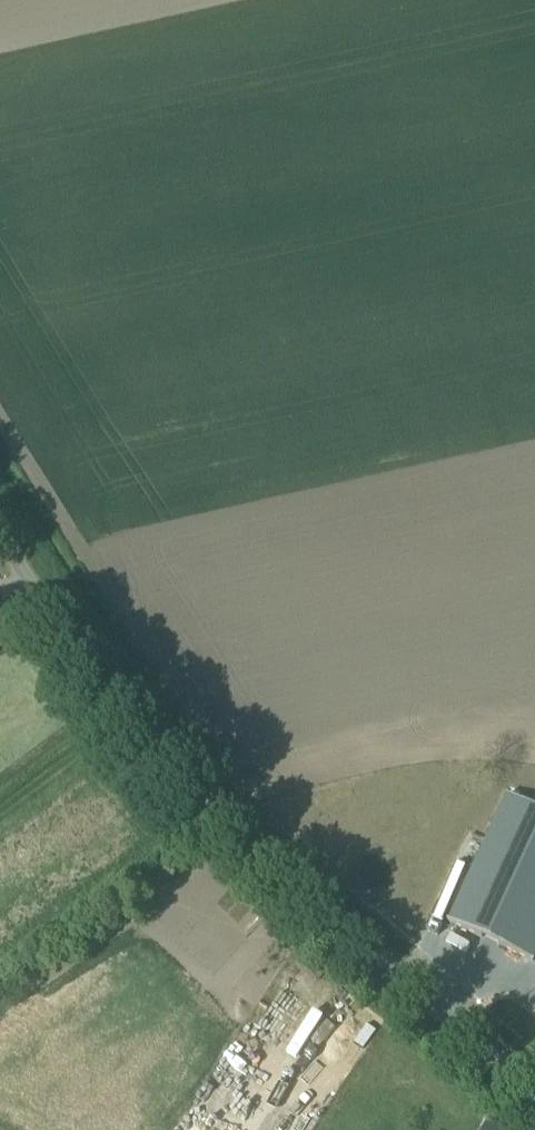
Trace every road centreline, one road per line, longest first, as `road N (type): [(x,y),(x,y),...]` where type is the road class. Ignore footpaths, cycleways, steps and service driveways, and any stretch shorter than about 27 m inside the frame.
road 1 (unclassified): [(534,1090),(213,807),(154,738),(0,491)]

